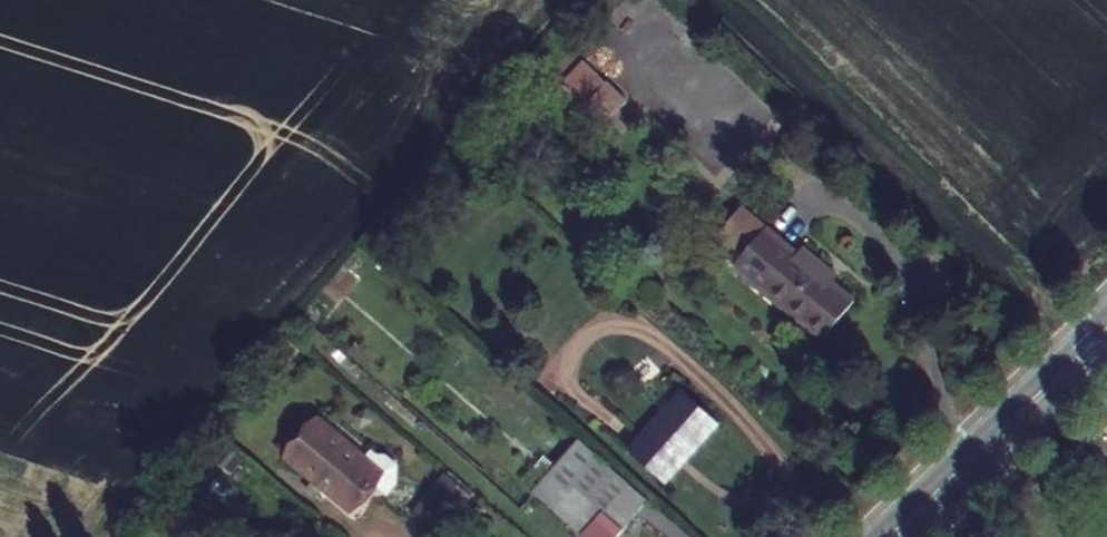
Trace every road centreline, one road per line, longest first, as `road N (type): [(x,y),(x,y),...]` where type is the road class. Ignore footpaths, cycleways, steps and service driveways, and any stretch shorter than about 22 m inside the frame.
road 1 (tertiary): [(888,536),(1106,329)]

